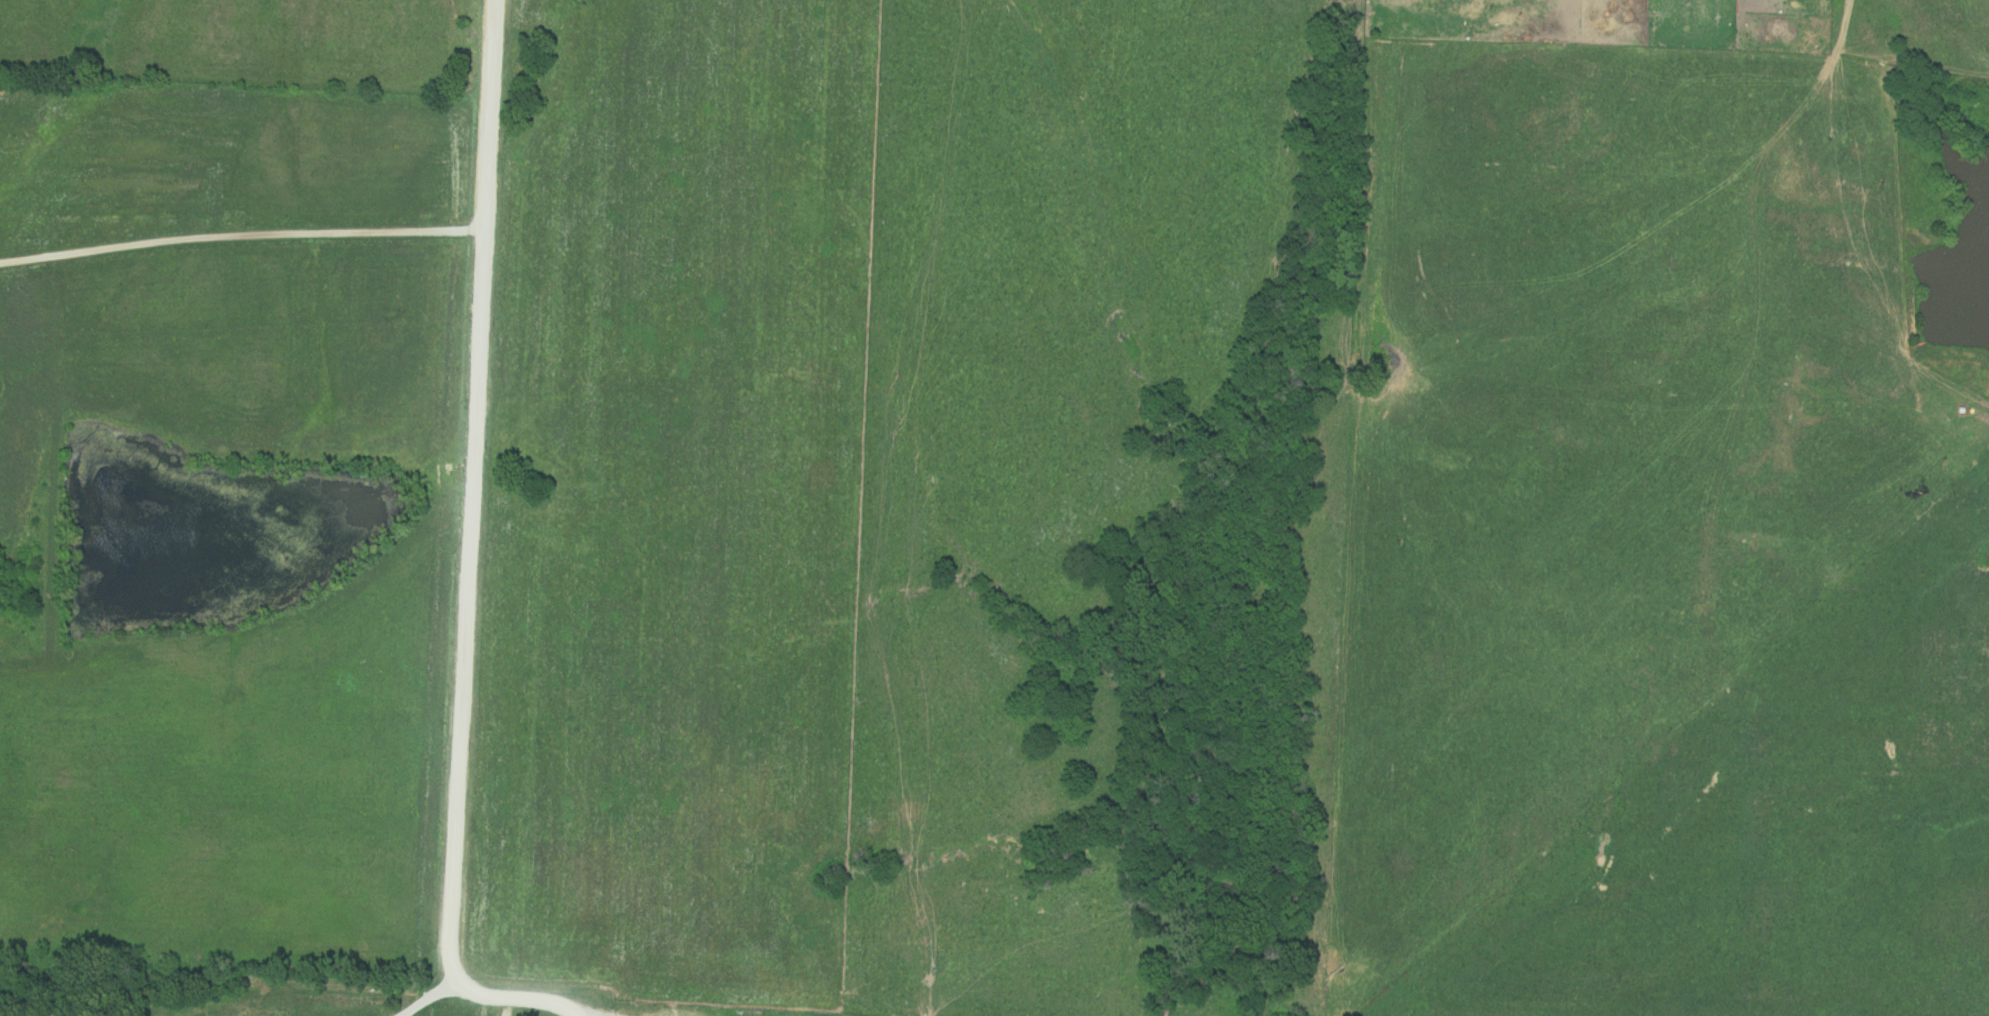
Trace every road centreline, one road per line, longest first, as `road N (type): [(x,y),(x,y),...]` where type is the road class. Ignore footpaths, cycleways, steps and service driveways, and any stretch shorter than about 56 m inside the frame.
road 1 (residential): [(583,1015),(550,1002),(484,997),(461,982),(452,963),(496,0)]

